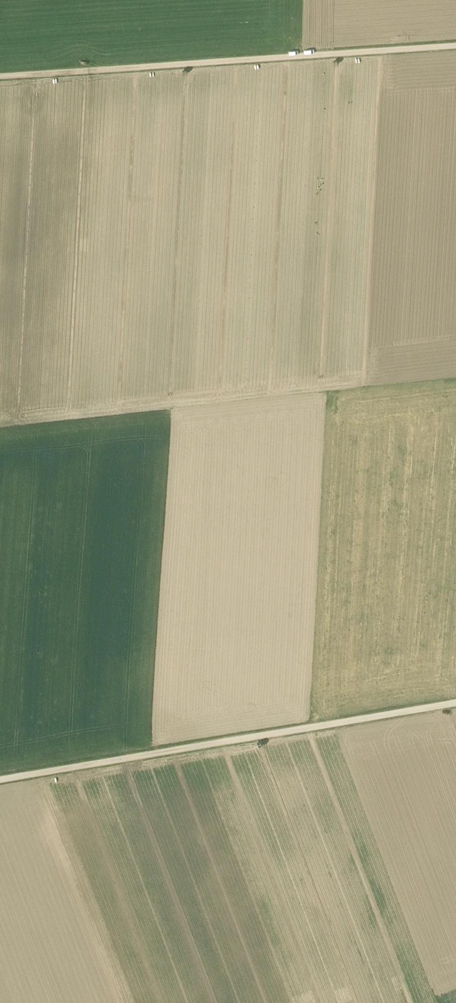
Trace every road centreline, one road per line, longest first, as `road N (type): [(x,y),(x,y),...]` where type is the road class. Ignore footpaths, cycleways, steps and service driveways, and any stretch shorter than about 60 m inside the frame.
road 1 (track): [(0,780),(455,701)]
road 2 (track): [(455,47),(0,77)]

